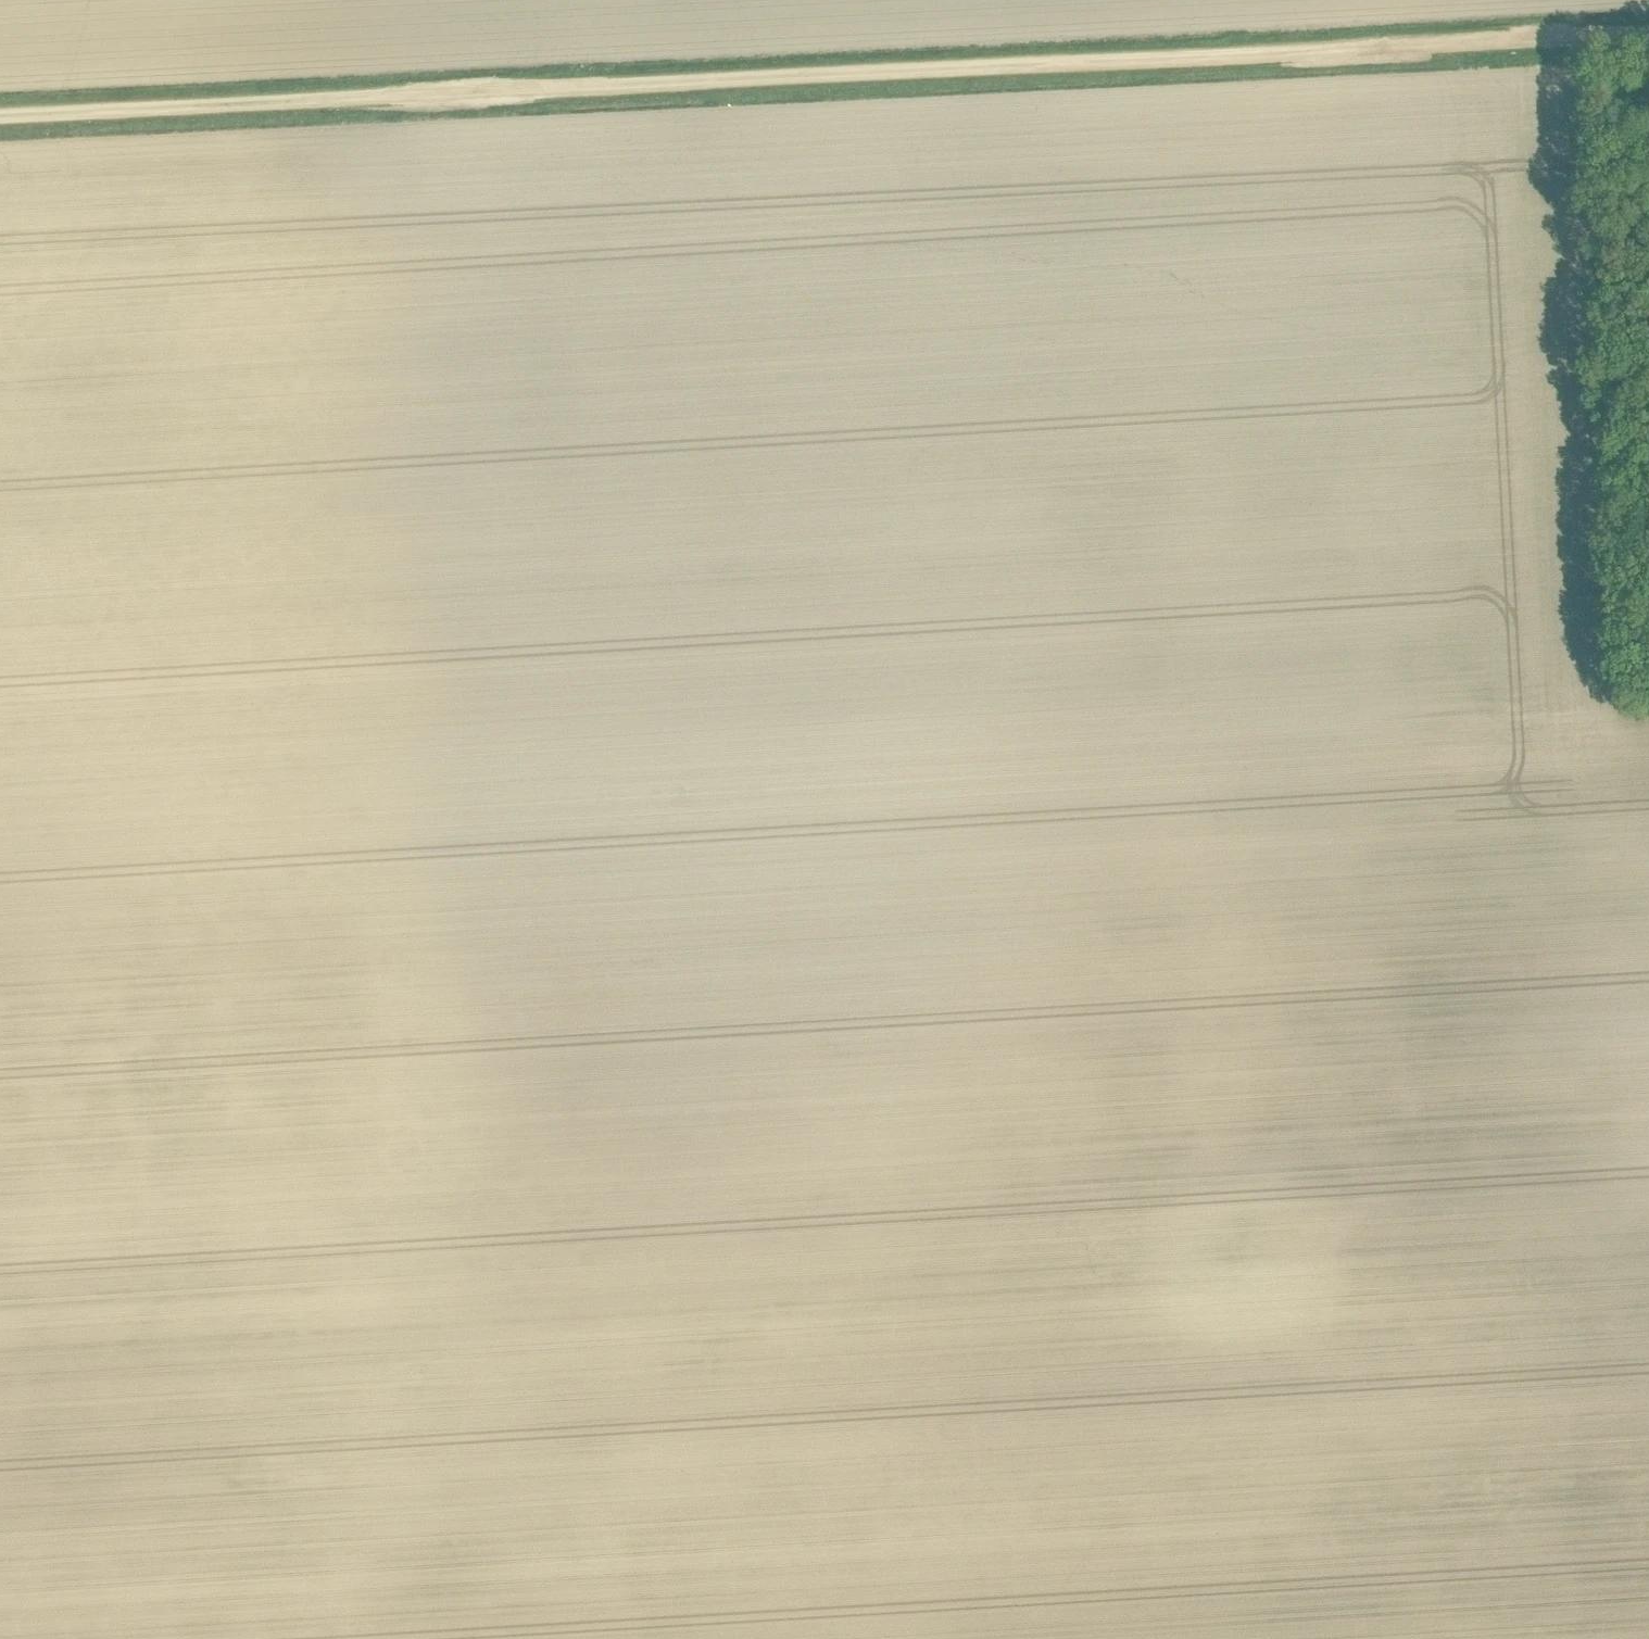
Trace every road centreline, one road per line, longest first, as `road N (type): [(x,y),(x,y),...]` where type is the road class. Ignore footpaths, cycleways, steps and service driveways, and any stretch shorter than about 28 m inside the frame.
road 1 (track): [(1648,34),(0,114)]

